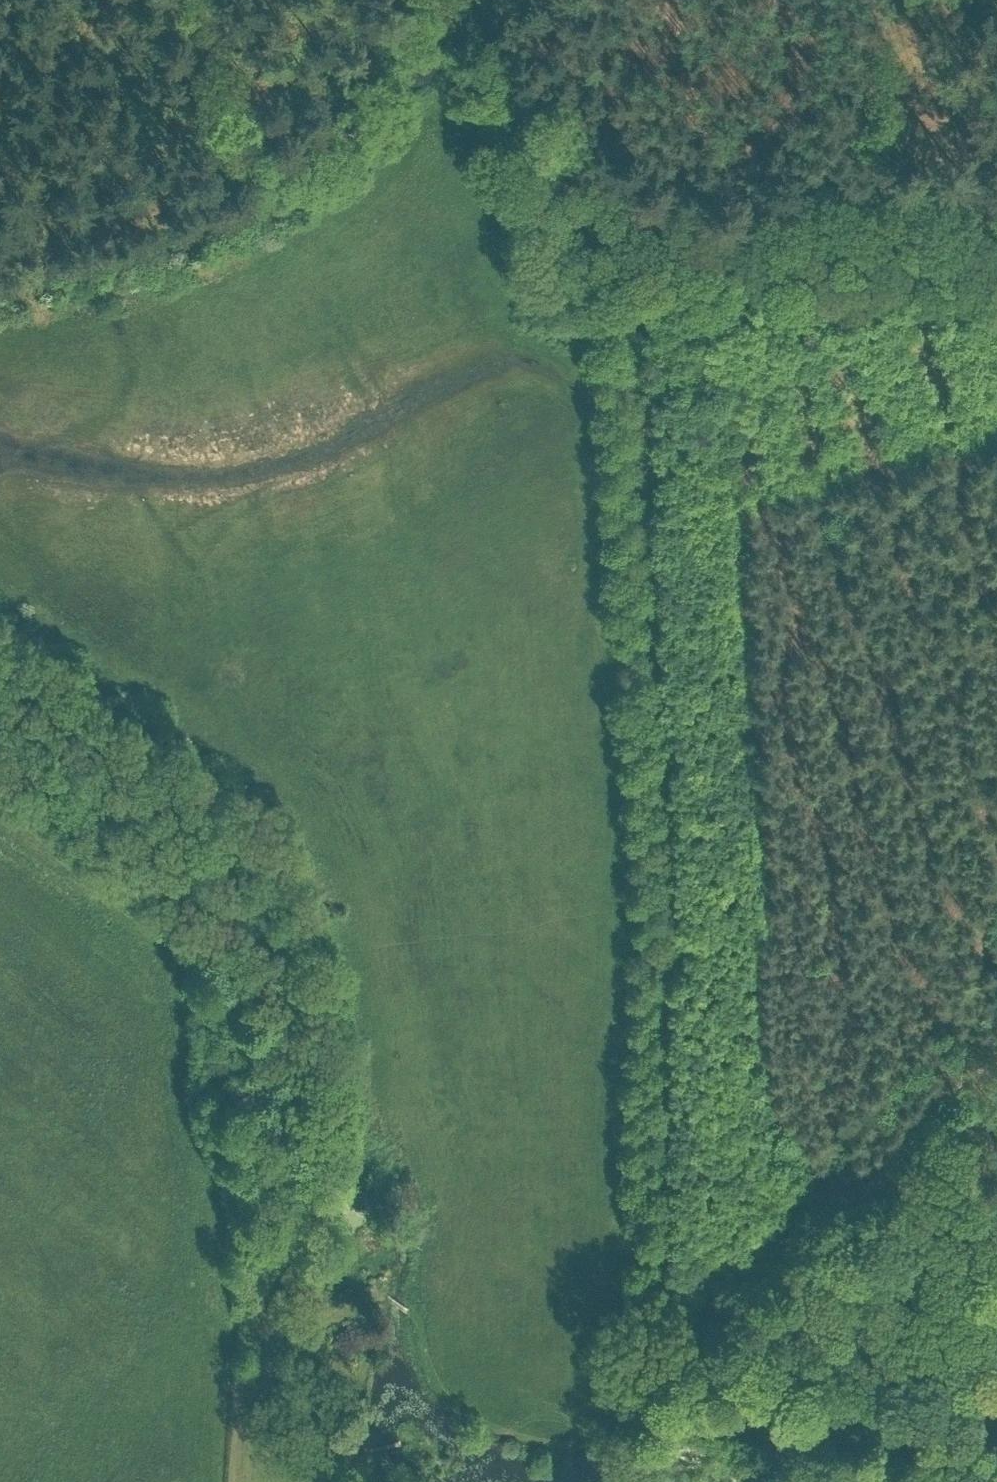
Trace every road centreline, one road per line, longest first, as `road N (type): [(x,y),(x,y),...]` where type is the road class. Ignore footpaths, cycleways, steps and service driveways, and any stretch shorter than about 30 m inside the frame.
road 1 (track): [(482,0),(499,63),(593,257),(606,304),(649,834),(643,1361),(651,1449)]
road 2 (track): [(570,208),(627,231),(724,239),(825,228),(906,250),(996,229)]
road 3 (track): [(738,1472),(836,1432),(996,1393)]

